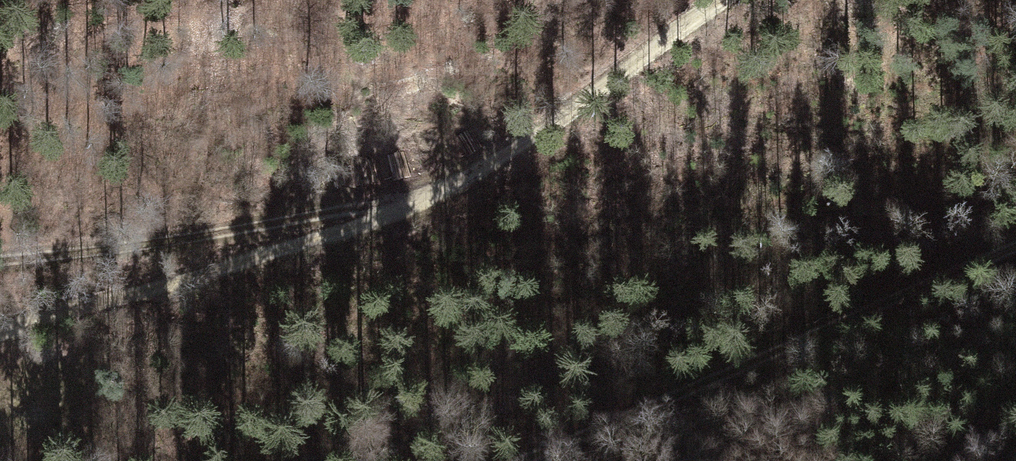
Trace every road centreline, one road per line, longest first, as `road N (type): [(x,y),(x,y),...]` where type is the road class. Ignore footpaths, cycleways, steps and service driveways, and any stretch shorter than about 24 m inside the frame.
road 1 (track): [(1015,249),(529,460)]
road 2 (track): [(0,339),(418,211),(499,175)]
road 3 (track): [(418,211),(0,255)]
road 4 (track): [(717,0),(499,175)]

